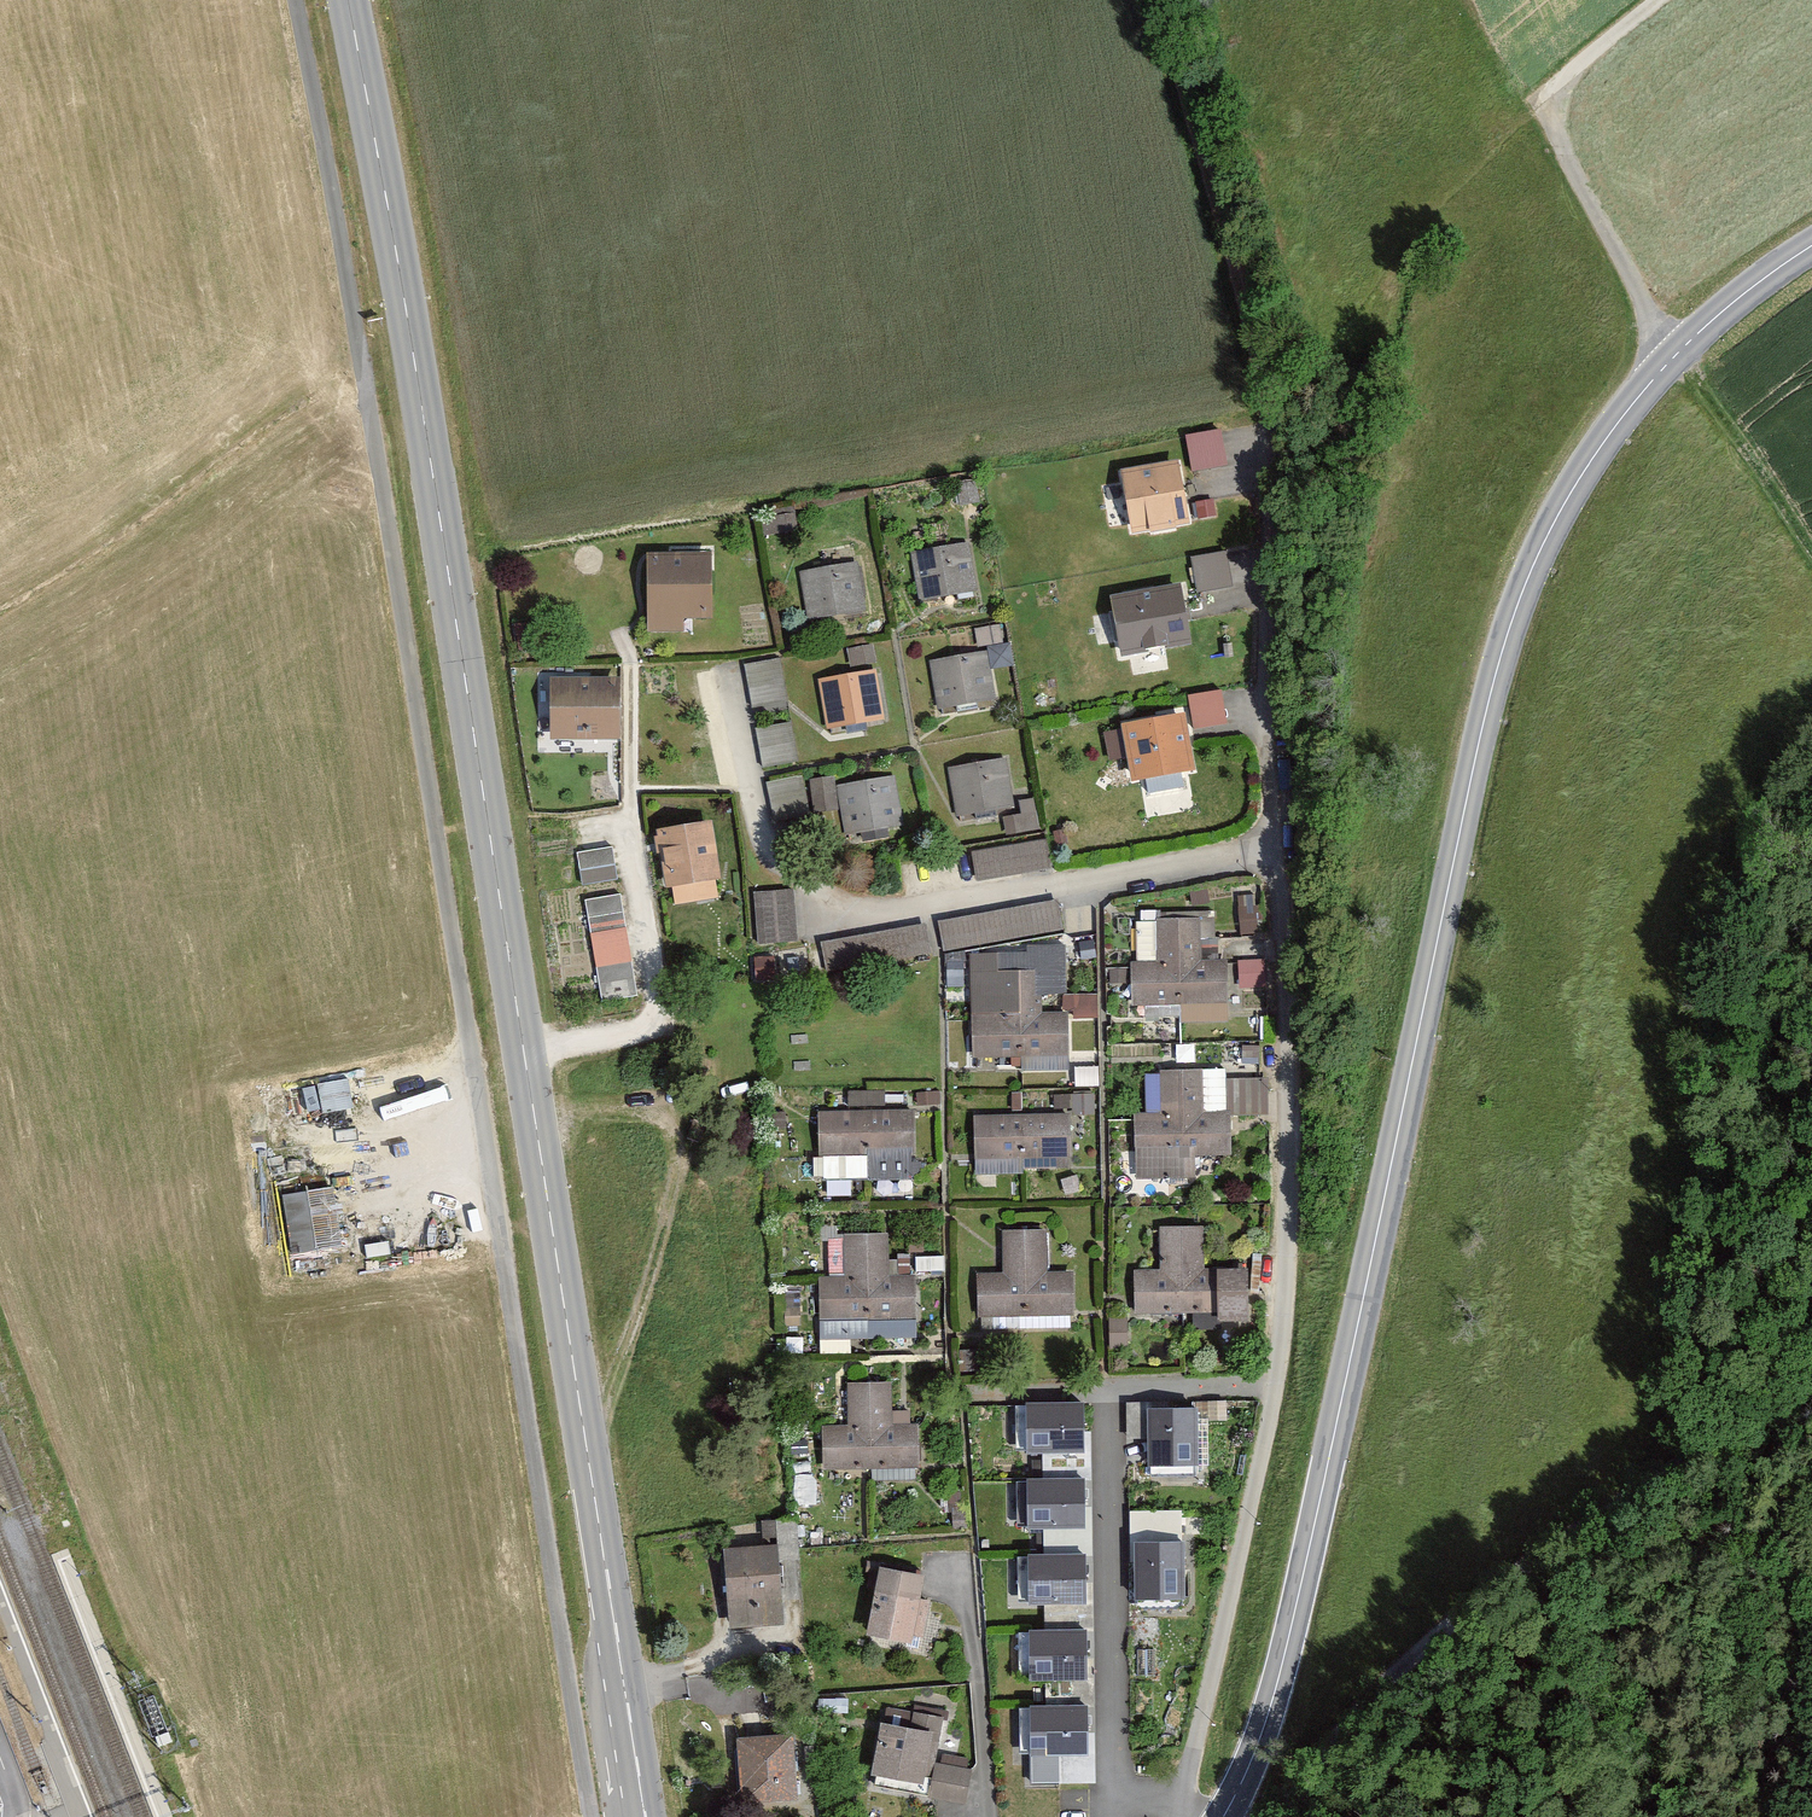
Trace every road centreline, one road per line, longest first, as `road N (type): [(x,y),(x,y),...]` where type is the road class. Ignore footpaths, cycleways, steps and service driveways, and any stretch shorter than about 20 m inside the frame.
road 1 (primary): [(348,0),(434,484),(645,1816)]
road 2 (track): [(296,0),(339,222),(591,1816)]
road 3 (secondary): [(1811,244),(1668,357),(1592,454),(1533,563),(1485,709),(1288,1641),(1263,1730),(1224,1816)]
road 4 (residential): [(1284,848),(903,913),(840,908),(780,866),(755,822),(728,667)]
road 5 (track): [(1811,1374),(1445,1629),(1265,1816)]
road 6 (residential): [(1276,1384),(1287,1169),(1284,848)]
road 7 (residential): [(1183,1813),(1117,1792),(1107,1390)]
road 8 (track): [(1668,357),(1539,96),(1656,0)]
road 9 (residential): [(1183,1813),(1276,1384)]
road 10 (residential): [(1284,848),(1270,625),(1269,413)]
road 11 (residential): [(1107,1390),(1276,1384)]
road 12 (residential): [(970,1395),(1107,1390)]

